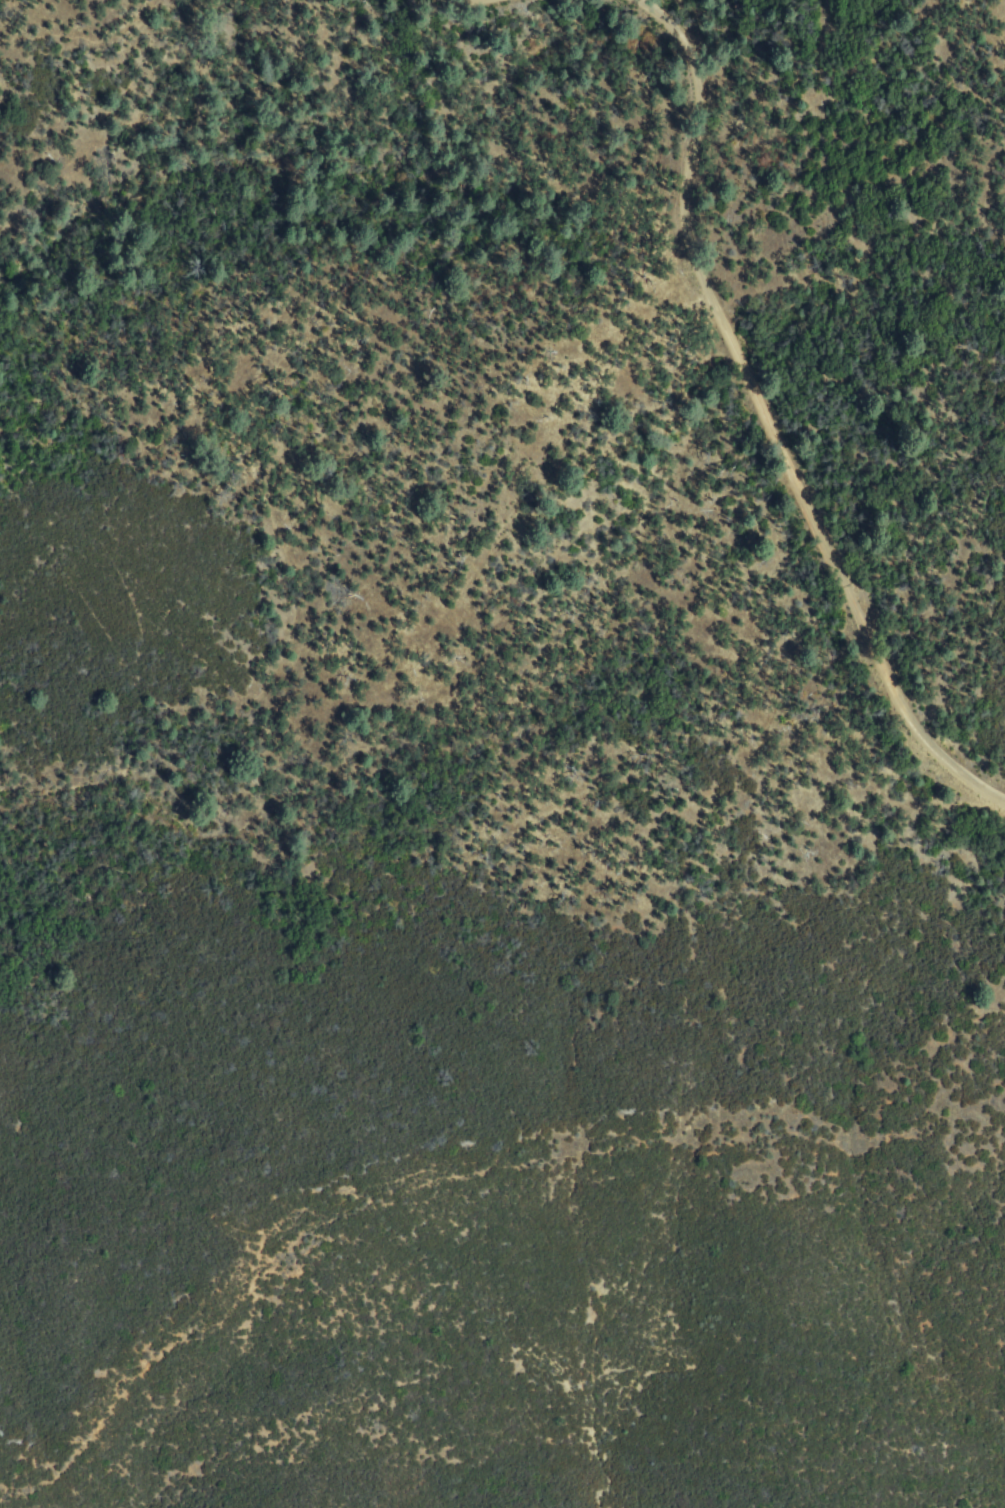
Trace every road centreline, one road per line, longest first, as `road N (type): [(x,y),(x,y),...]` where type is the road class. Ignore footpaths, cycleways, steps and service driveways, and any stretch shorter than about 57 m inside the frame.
road 1 (track): [(1004,801),(957,774),(897,707),(686,233),(699,120),(692,75),(676,41),(632,0)]

